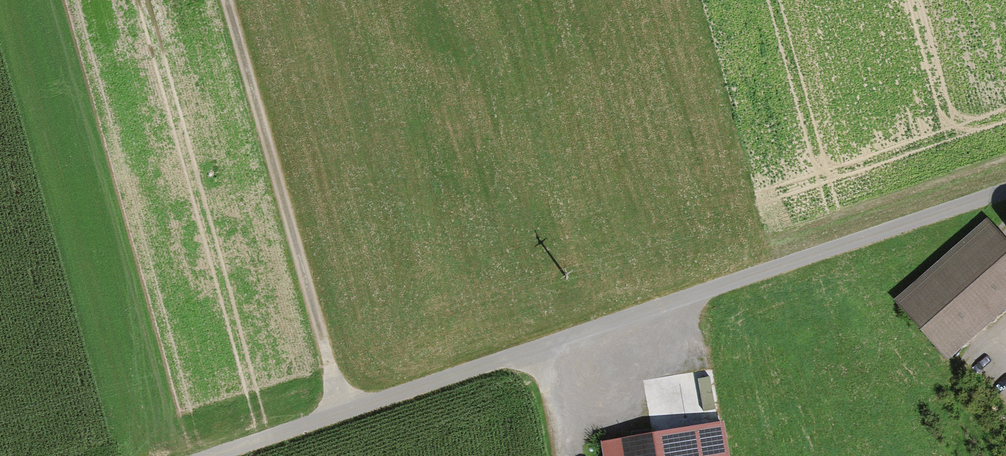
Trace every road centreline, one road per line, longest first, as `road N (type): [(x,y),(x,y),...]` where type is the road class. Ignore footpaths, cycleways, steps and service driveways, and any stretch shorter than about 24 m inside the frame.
road 1 (unclassified): [(202,455),(1005,191)]
road 2 (track): [(220,0),(339,407)]

